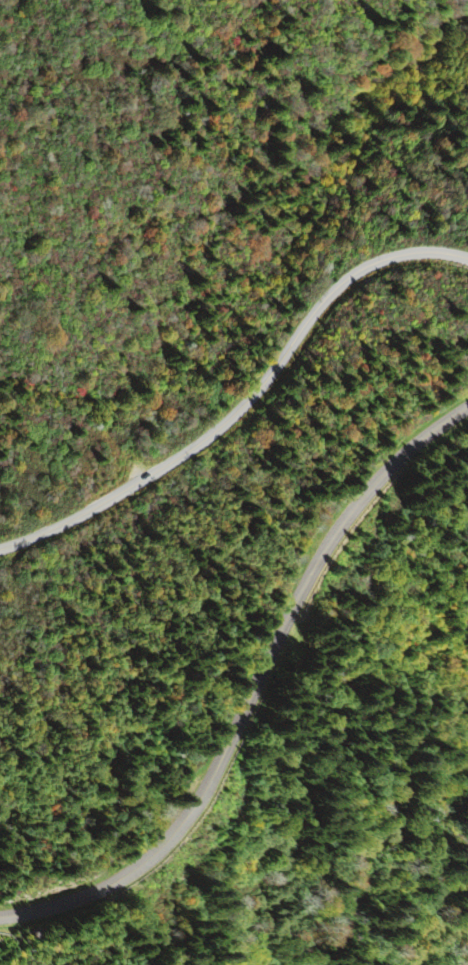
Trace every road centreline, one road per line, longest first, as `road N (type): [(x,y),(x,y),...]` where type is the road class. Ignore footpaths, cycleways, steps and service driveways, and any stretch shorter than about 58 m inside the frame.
road 1 (secondary): [(0,916),(99,892),(168,839),(204,790),(340,525),(390,465),(467,407)]
road 2 (residential): [(467,258),(412,252),(354,274),(223,424),(69,522),(0,548)]

